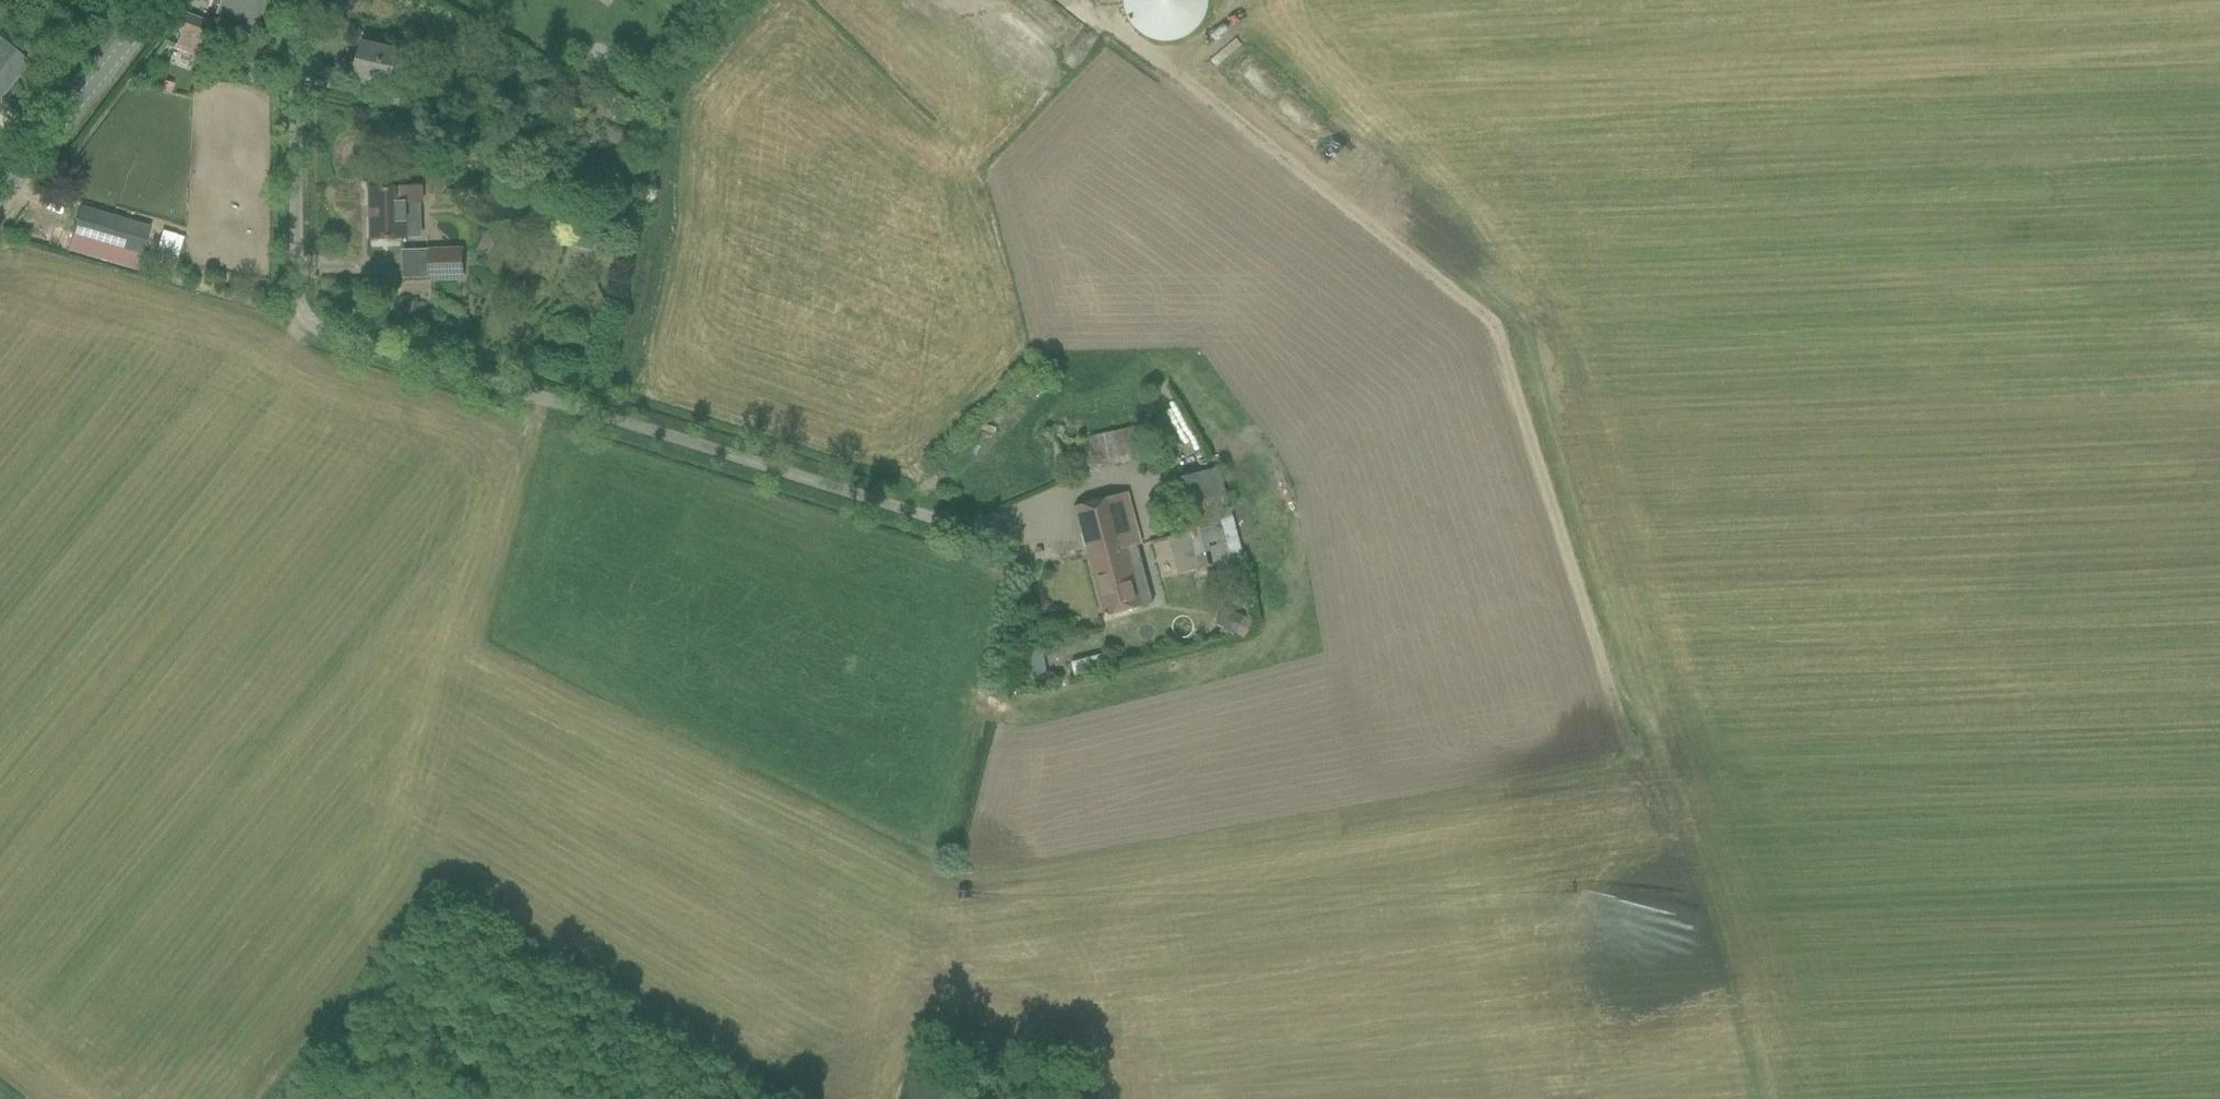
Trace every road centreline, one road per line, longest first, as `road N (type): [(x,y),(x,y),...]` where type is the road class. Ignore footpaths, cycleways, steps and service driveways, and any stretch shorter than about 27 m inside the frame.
road 1 (unclassified): [(947,521),(314,327),(296,298),(298,0)]
road 2 (unclassified): [(0,198),(165,0)]

